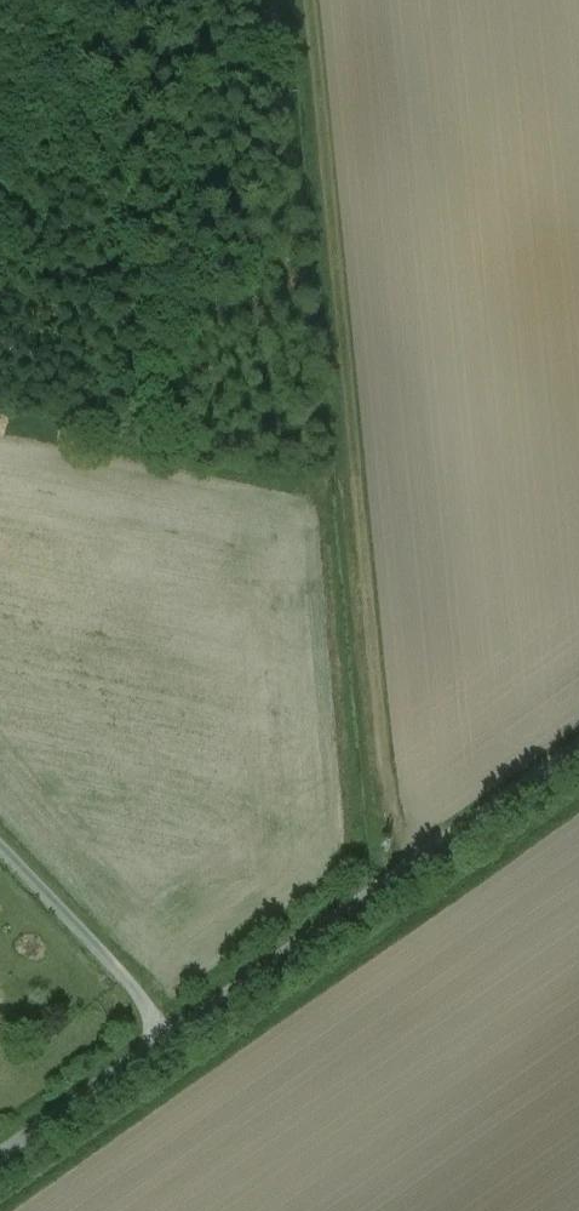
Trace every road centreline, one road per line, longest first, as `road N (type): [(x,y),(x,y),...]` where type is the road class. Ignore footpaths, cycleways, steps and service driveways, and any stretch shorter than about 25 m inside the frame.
road 1 (unclassified): [(0,1164),(578,749)]

